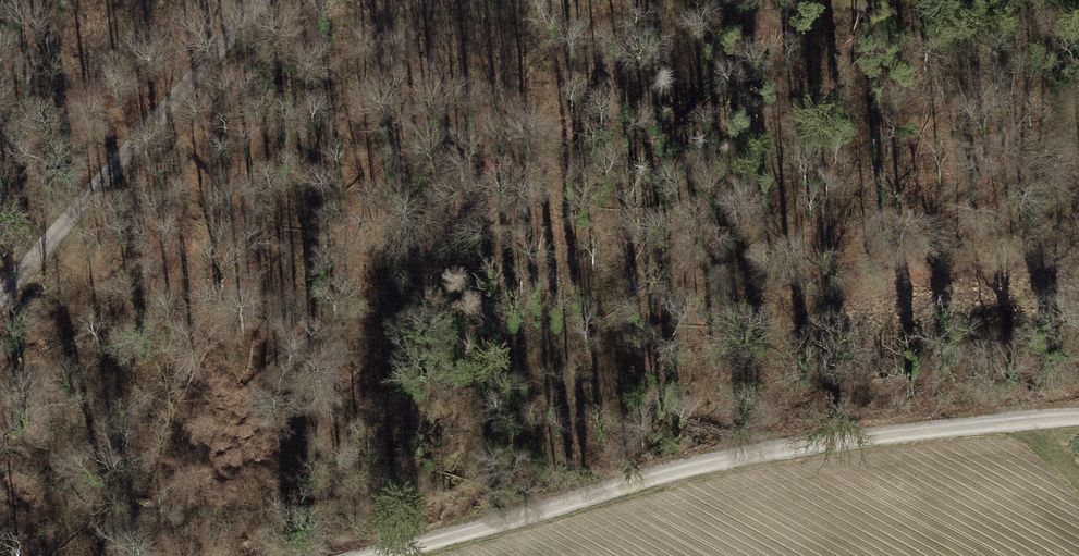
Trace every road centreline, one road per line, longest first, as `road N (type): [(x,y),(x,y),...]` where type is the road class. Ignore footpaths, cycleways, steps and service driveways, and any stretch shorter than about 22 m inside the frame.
road 1 (track): [(372,555),(754,452),(1078,417)]
road 2 (track): [(240,31),(709,0)]
road 3 (unclassified): [(267,0),(0,301)]

